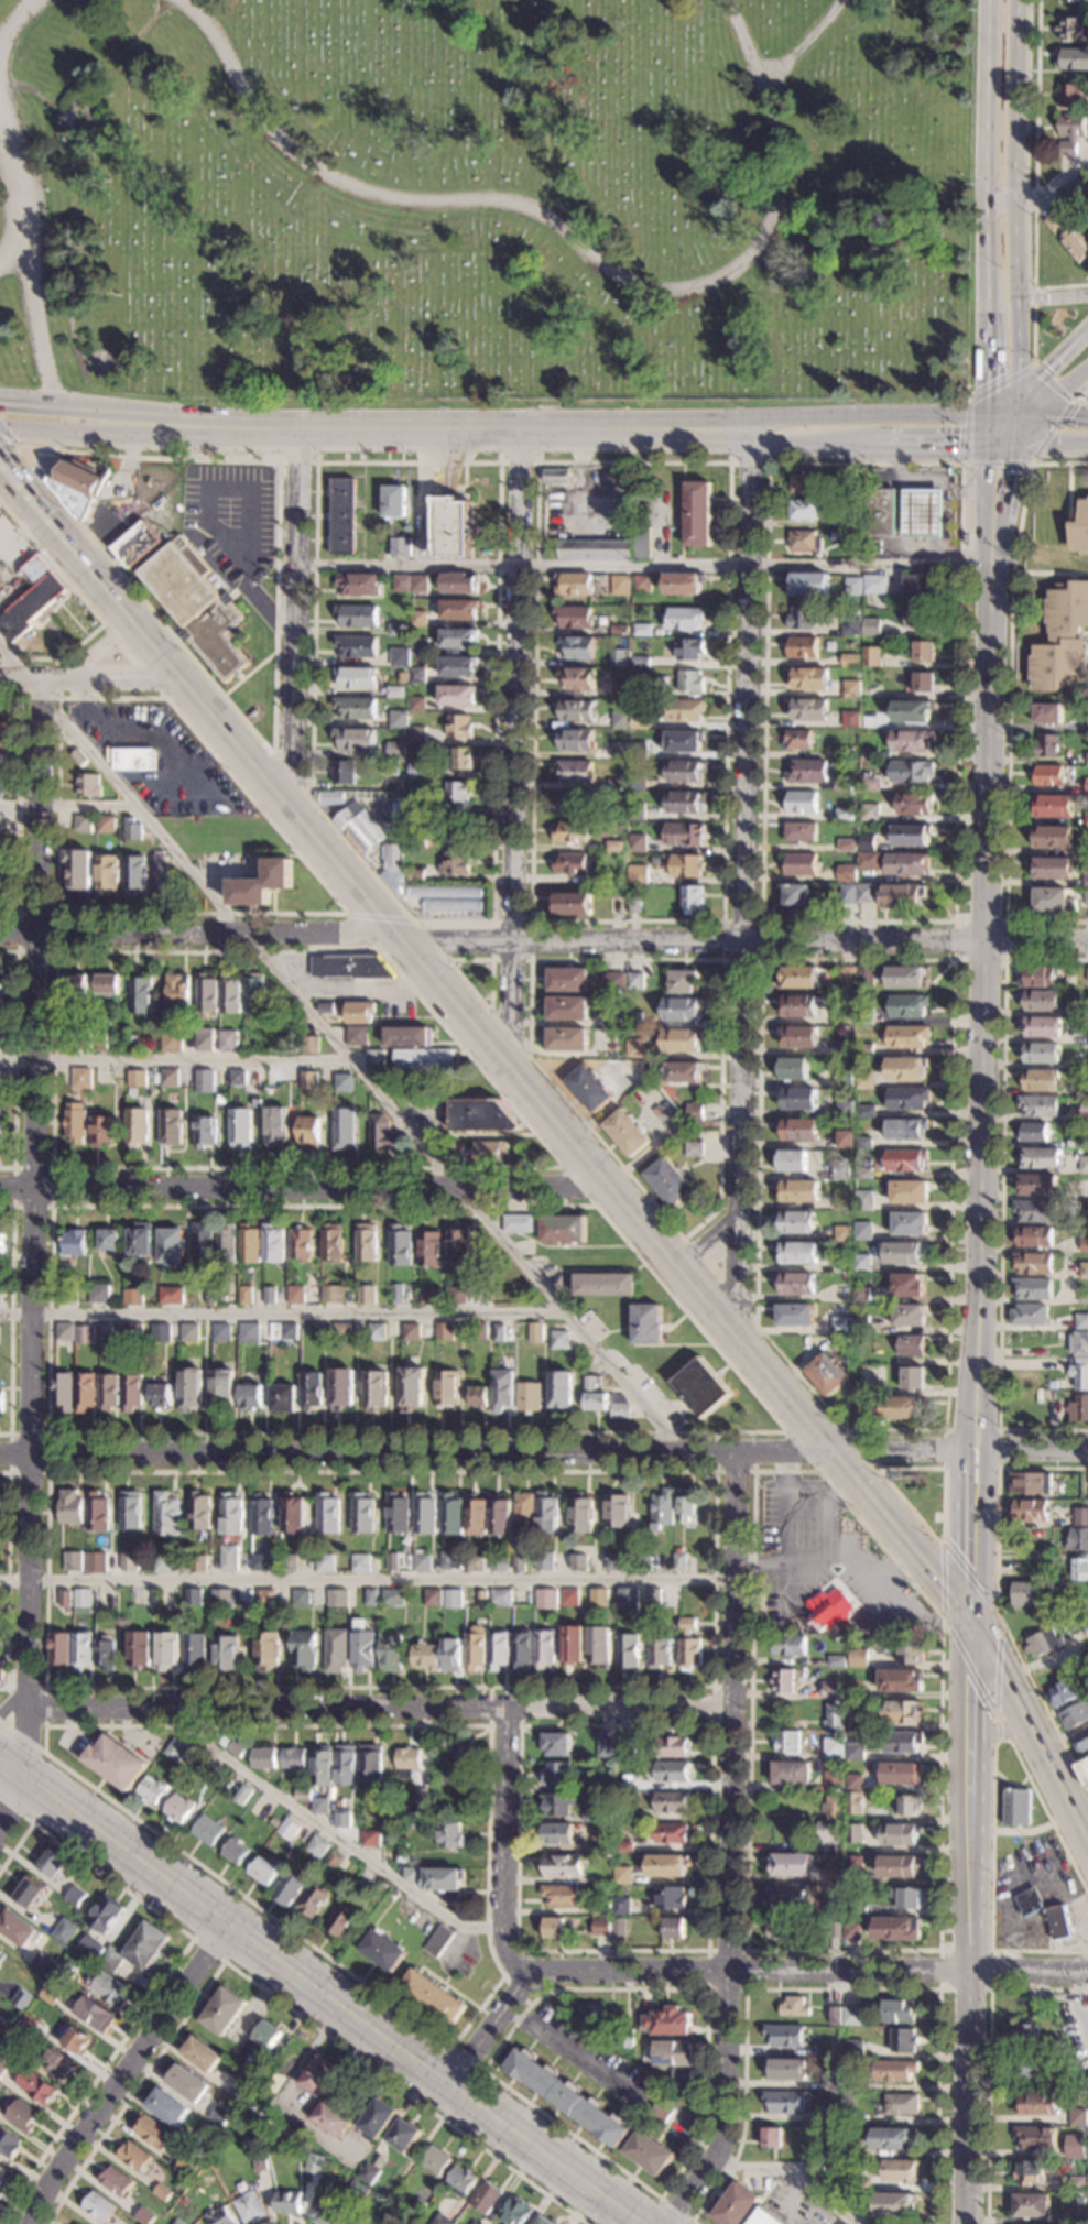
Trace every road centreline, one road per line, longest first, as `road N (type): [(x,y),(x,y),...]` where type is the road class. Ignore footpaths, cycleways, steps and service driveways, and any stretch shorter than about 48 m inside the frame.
road 1 (primary): [(132,620),(971,1615)]
road 2 (residential): [(1087,942),(0,934)]
road 3 (residential): [(28,1688),(37,1315),(36,683)]
road 4 (residential): [(737,1339),(750,430)]
road 5 (residential): [(670,2223),(723,2129),(737,1452)]
road 6 (secondary): [(980,1341),(993,565)]
road 7 (secondary): [(644,2223),(30,1770)]
road 8 (residential): [(737,1452),(0,1456)]
road 9 (residential): [(730,1711),(30,1709)]
road 10 (secondary): [(984,427),(300,427)]
road 11 (residential): [(507,1066),(522,433)]
road 12 (secondary): [(968,2223),(971,1615)]
road 13 (residential): [(600,1179),(0,1187)]
road 14 (residential): [(1087,1973),(533,1976)]
road 15 (secondary): [(1020,394),(1024,0)]
road 16 (residential): [(283,799),(295,766),(300,427)]
road 17 (residential): [(32,2223),(54,2174),(235,1917)]
road 18 (secondary): [(990,0),(986,336)]
road 19 (secondary): [(0,433),(300,427)]
road 20 (residential): [(533,1976),(508,1958),(499,1931),(502,1709)]
road 21 (secondary): [(971,1615),(984,1577),(980,1341)]
road 22 (primary): [(971,1615),(1087,1845)]
road 23 (secondary): [(300,427),(70,408)]
road 24 (residential): [(962,1449),(737,1452)]
road 25 (residential): [(186,680),(0,682)]
road 26 (secondary): [(962,1449),(960,1557),(971,1615)]
road 27 (primary): [(81,562),(0,447)]
road 28 (residential): [(451,2085),(533,1976)]

